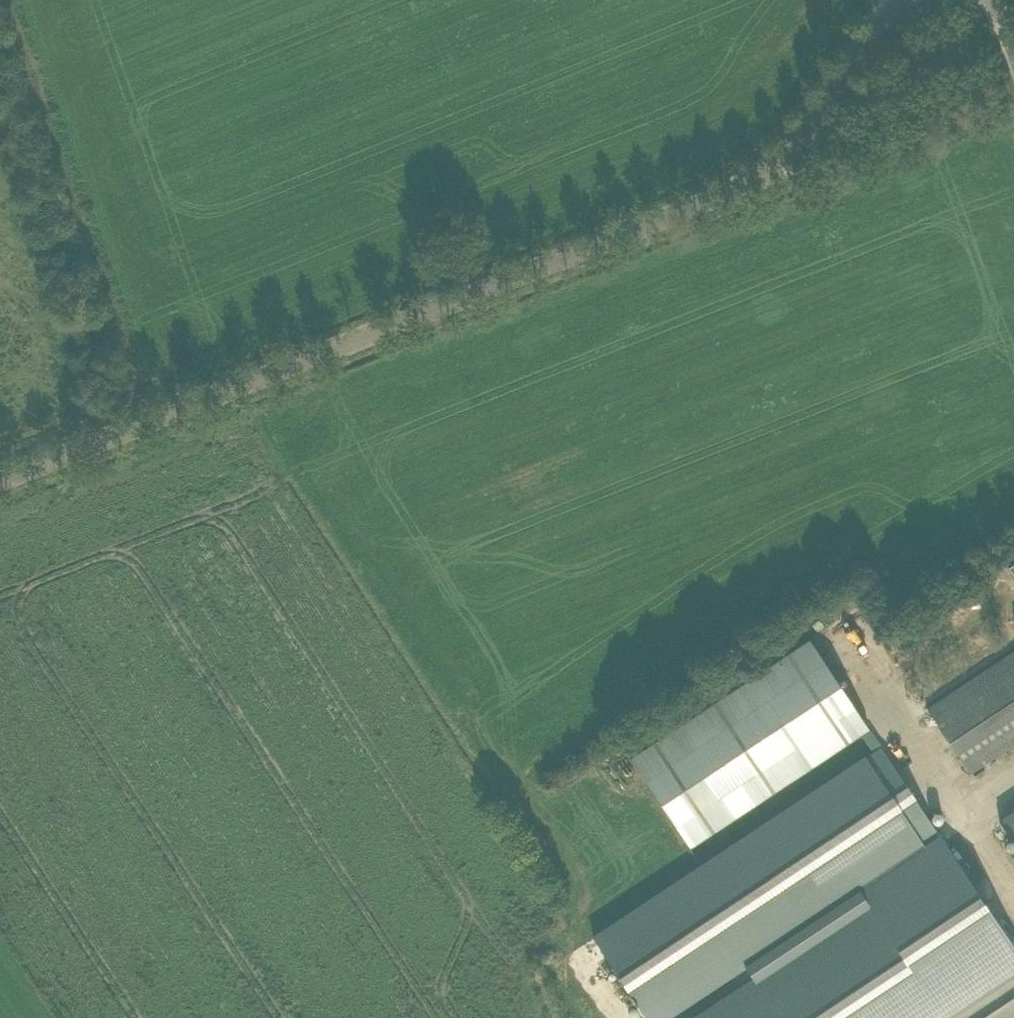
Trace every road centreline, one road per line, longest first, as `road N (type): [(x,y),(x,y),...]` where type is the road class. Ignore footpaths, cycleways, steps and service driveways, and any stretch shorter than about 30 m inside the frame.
road 1 (unclassified): [(0,484),(722,196),(797,140),(854,53),(906,0)]

